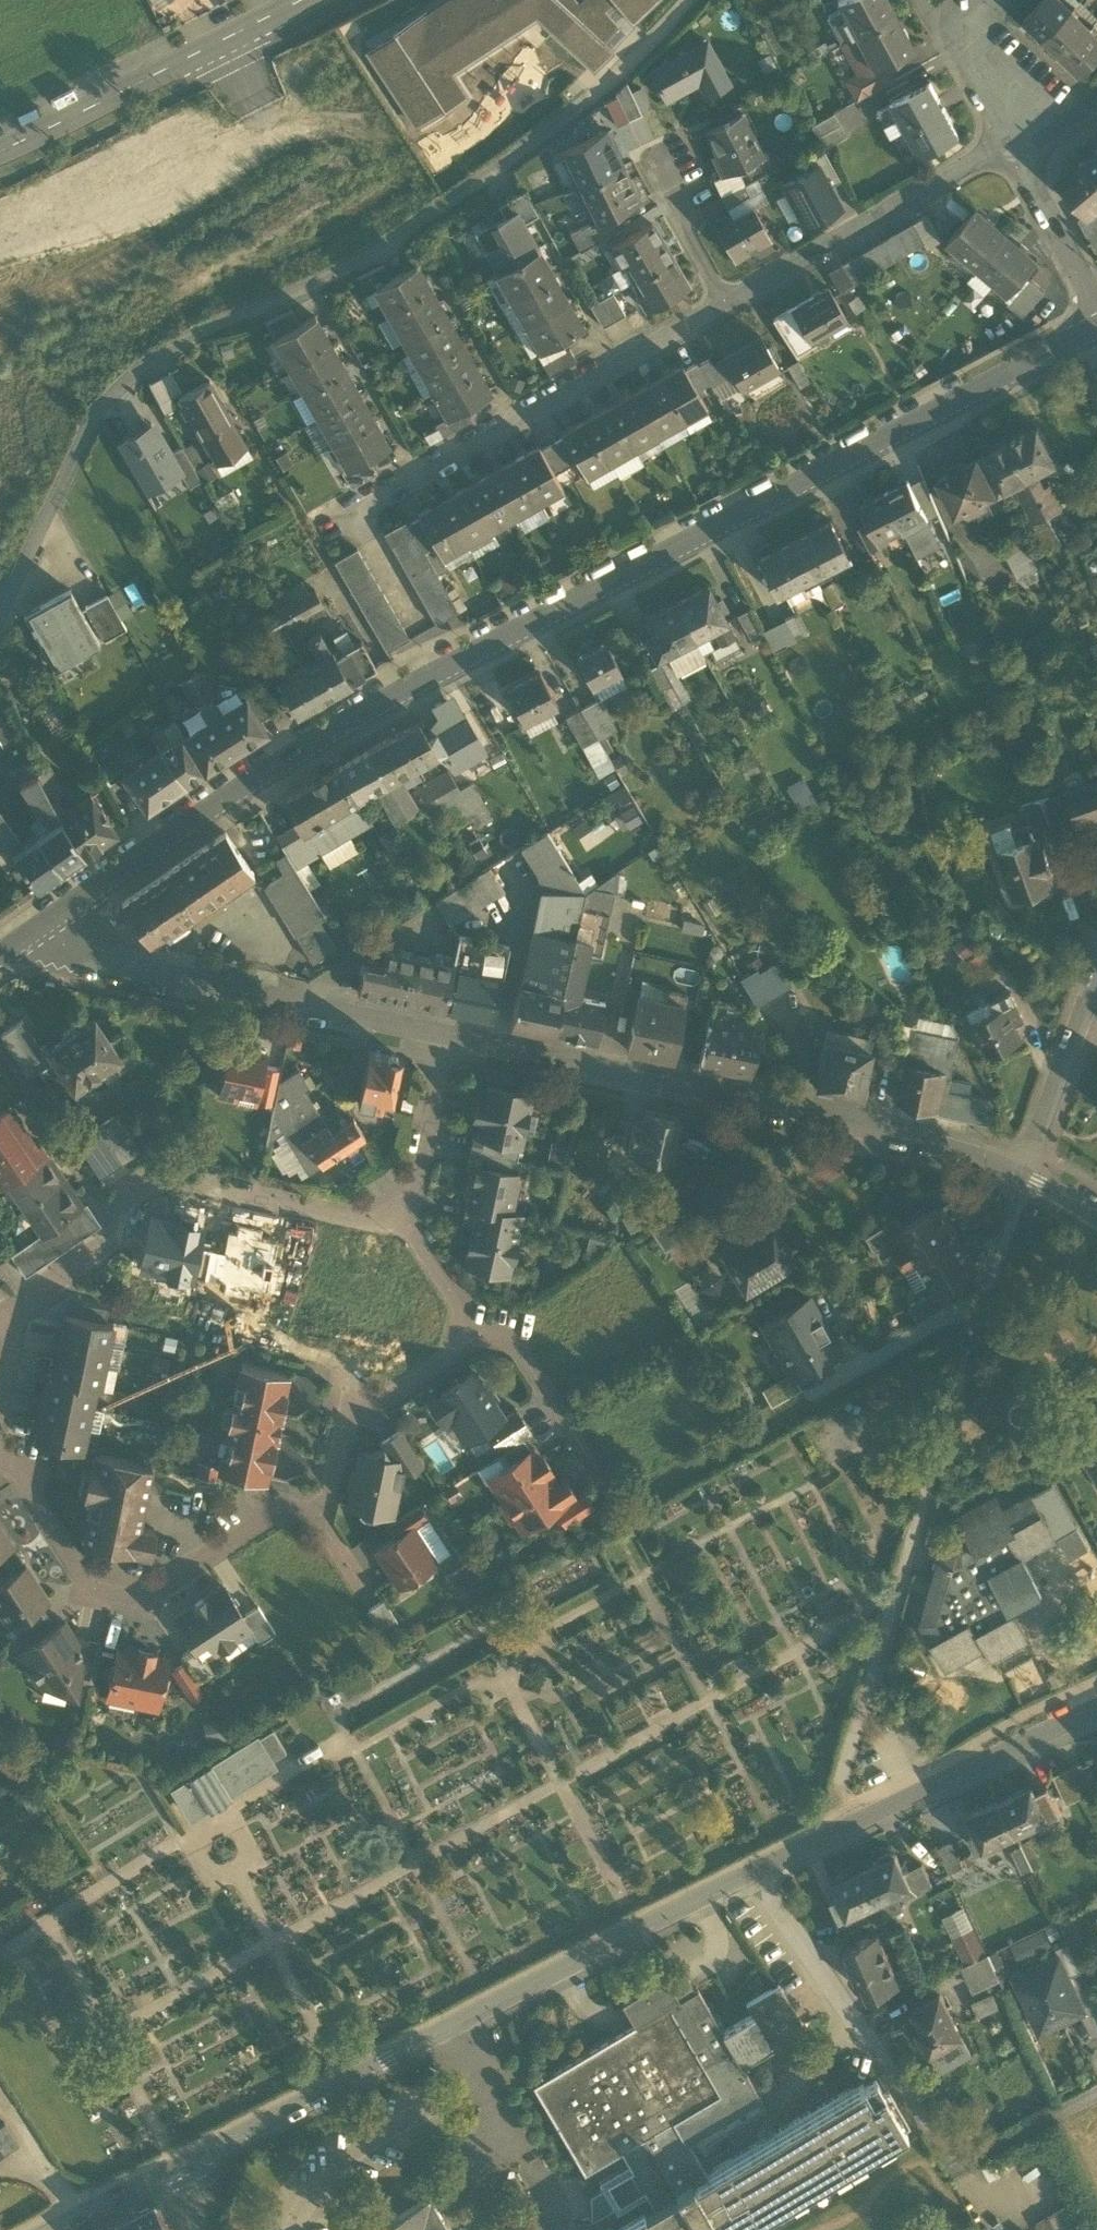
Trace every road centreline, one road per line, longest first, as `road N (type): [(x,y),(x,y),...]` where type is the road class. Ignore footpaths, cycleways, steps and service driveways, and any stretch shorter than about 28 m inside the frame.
road 1 (tertiary): [(55,916),(326,732),(1096,326)]
road 2 (residential): [(0,616),(92,412),(140,368),(196,327),(257,313),(380,251),(610,80),(689,0)]
road 3 (residential): [(755,1870),(187,2156)]
road 4 (residential): [(1035,1178),(950,1143),(443,1034)]
road 5 (residential): [(356,512),(723,305)]
road 6 (residential): [(0,1463),(14,1468),(89,1580),(157,1594),(274,1506),(318,1516)]
road 7 (residential): [(443,1034),(125,963),(55,916)]
road 8 (residential): [(1096,1713),(755,1870)]
road 9 (residential): [(953,2162),(755,1870)]
road 10 (tertiary): [(0,146),(301,0)]
road 11 (residential): [(723,305),(1014,140)]
road 12 (residential): [(403,1214),(339,1212),(161,1174),(109,1207)]
road 13 (residential): [(318,1516),(346,1412),(490,1326)]
road 14 (residential): [(617,1497),(526,1357),(490,1326)]
road 15 (residential): [(1035,1178),(1096,979)]
road 16 (residential): [(109,1207),(0,1048)]
road 17 (residential): [(443,1034),(403,1214)]
road 18 (residential): [(187,2156),(39,2229)]
road 19 (residential): [(109,1207),(112,1251),(15,1321)]
road 20 (residential): [(1026,161),(1096,303)]
road 21 (residential): [(723,305),(656,167)]
road 22 (residential): [(490,1326),(403,1214)]

